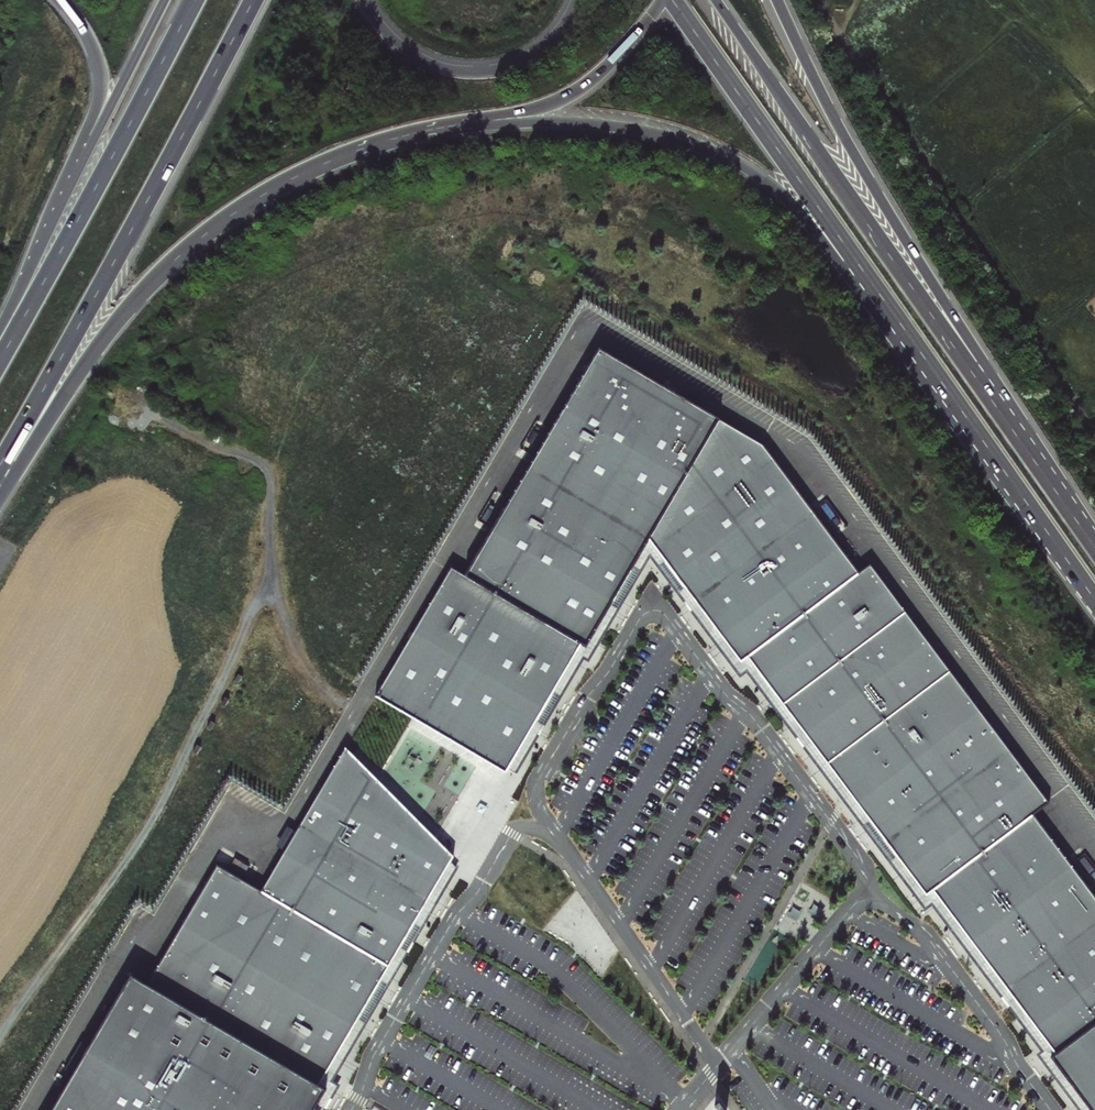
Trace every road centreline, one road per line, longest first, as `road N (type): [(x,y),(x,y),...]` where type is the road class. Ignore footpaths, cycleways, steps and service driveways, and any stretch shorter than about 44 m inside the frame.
road 1 (residential): [(887,907),(755,721),(660,611),(639,619),(536,786),(539,811),(557,835)]
road 2 (motorway): [(0,499),(114,324),(183,252),(300,175),(454,126)]
road 3 (trunk): [(1052,486),(715,0)]
road 4 (motorway): [(1052,486),(852,152),(775,0)]
road 5 (motorway): [(0,463),(254,0)]
road 6 (motorway): [(454,126),(602,125),(716,151),(780,192),(876,288)]
road 7 (motorway): [(195,0),(0,355)]
road 8 (trunk): [(876,288),(1094,599)]
road 9 (residential): [(352,1109),(375,1053),(512,833),(527,828),(557,835)]
road 10 (trunk): [(672,0),(876,288)]
road 11 (residential): [(887,907),(848,914),(680,1109)]
road 12 (motorway): [(576,0),(557,35),(527,59),(464,72),(404,49),(363,0)]
road 13 (residential): [(1050,1109),(931,941),(887,907)]
road 14 (motorway): [(454,126),(577,91),(662,0)]
road 15 (motorway): [(105,113),(0,330)]
road 16 (motorway): [(164,0),(105,113)]
road 17 (motorway): [(60,0),(92,49),(105,113)]

